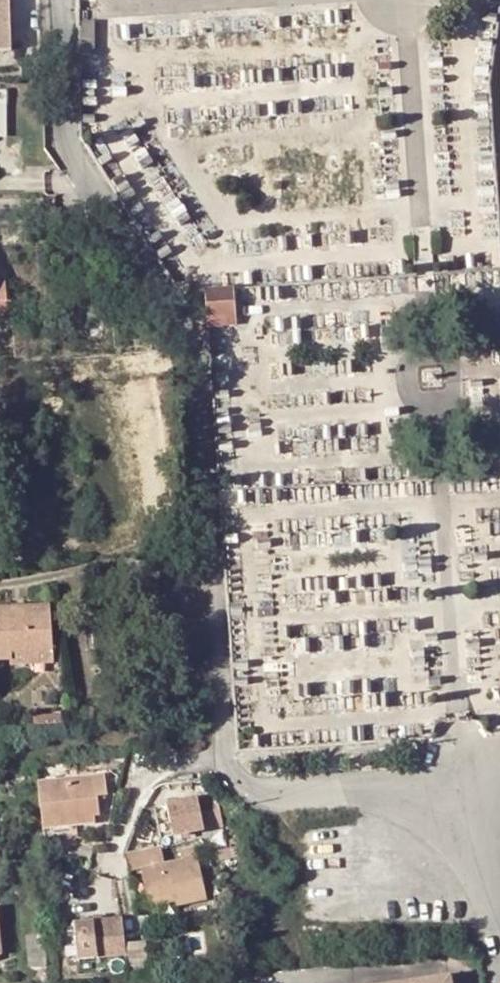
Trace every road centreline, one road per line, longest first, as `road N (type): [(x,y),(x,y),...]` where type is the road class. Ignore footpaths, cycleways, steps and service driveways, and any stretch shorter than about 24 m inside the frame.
road 1 (residential): [(58,0),(68,136),(194,326),(237,785),(271,796),(471,772)]

